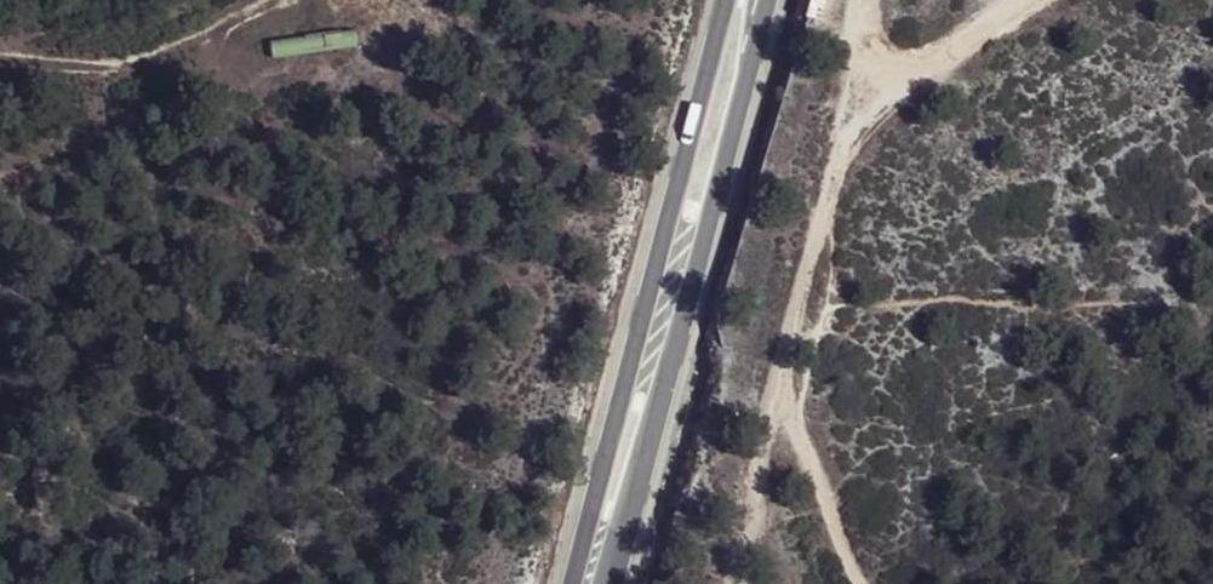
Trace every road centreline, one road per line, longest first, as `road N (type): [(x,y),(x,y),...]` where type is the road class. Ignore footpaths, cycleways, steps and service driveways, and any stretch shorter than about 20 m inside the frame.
road 1 (secondary): [(607,583),(767,0)]
road 2 (secondary): [(728,0),(572,583)]
road 3 (track): [(757,583),(755,530),(851,108)]
road 4 (track): [(1023,0),(851,108)]
road 5 (track): [(781,410),(859,583)]

